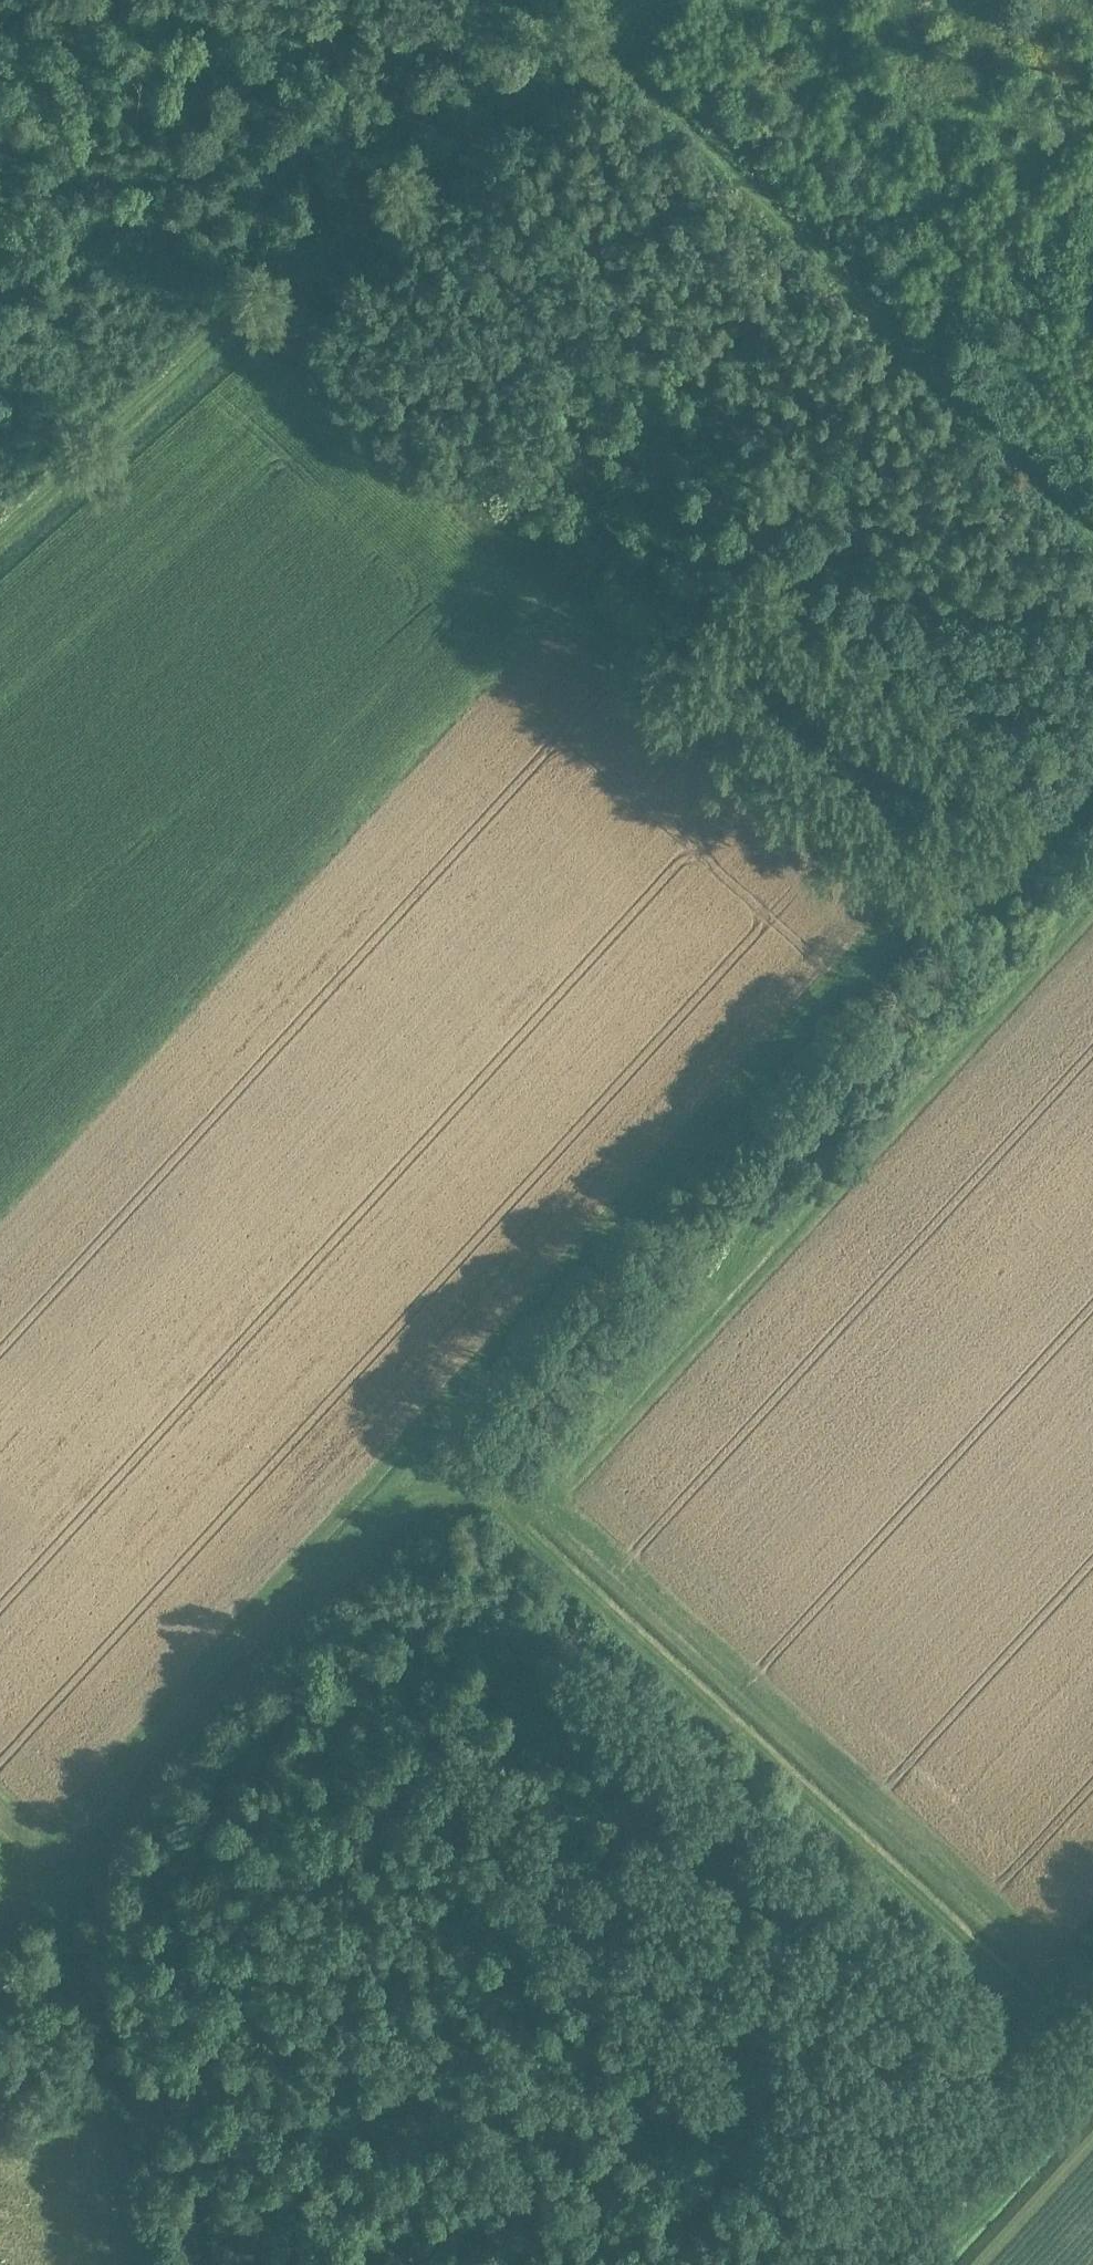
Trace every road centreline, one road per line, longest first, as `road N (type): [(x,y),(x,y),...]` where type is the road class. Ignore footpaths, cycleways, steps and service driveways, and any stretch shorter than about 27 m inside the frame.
road 1 (track): [(751,2264),(1003,2103),(1092,2011)]

